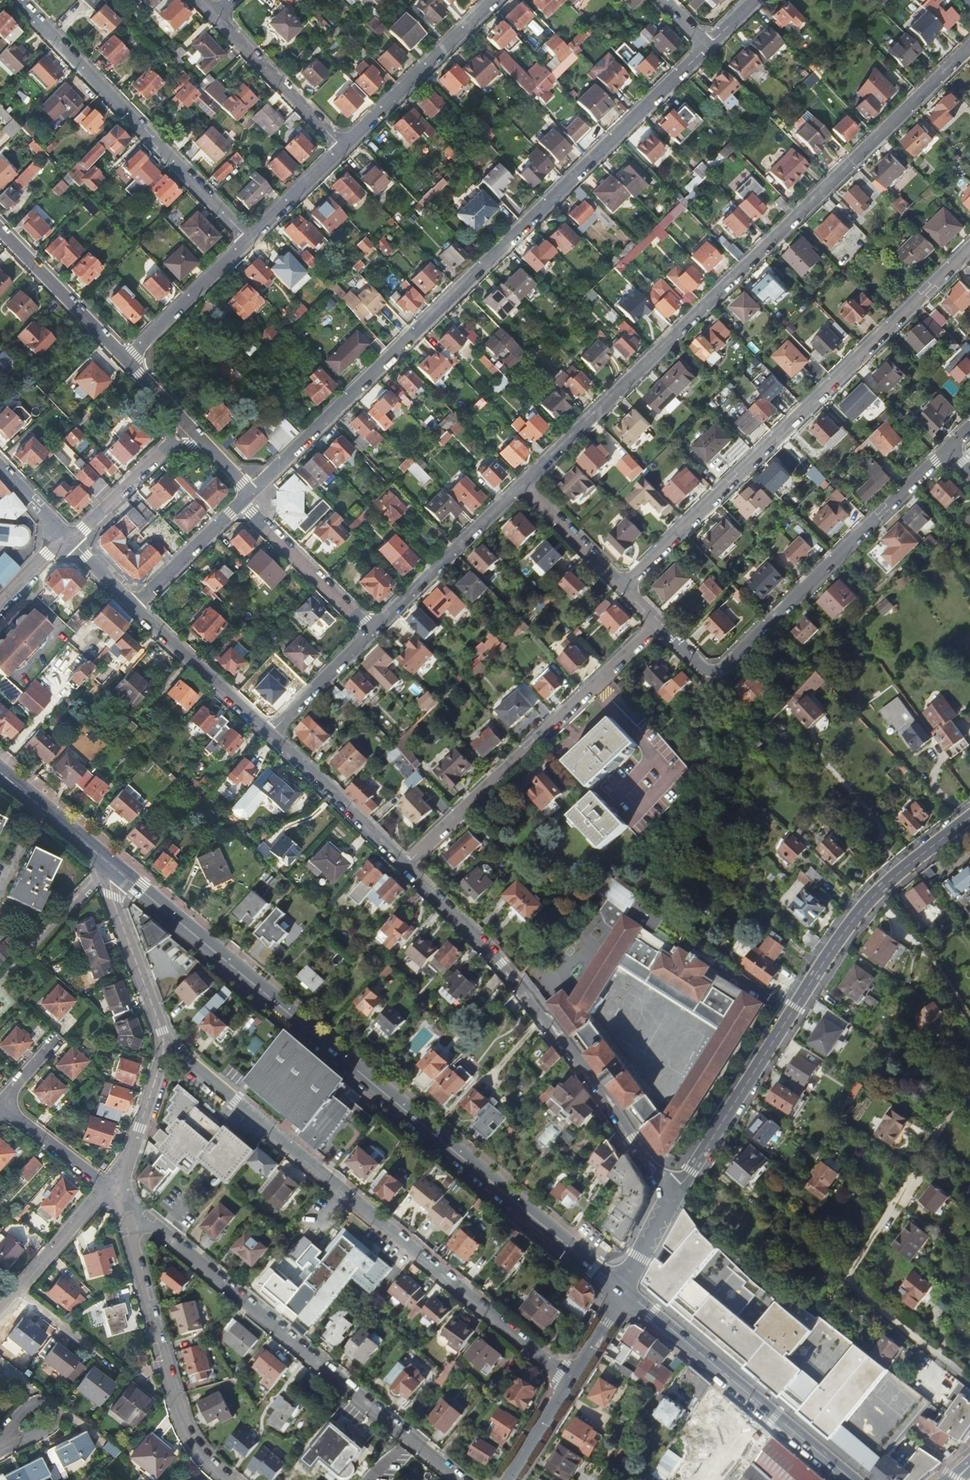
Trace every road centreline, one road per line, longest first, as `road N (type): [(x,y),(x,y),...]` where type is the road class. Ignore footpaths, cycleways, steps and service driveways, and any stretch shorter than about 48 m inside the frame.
road 1 (tertiary): [(117,871),(625,1291)]
road 2 (unclassified): [(708,46),(250,493)]
road 3 (unclassified): [(524,485),(969,49)]
road 4 (residential): [(164,1045),(572,1380)]
road 5 (unclassified): [(625,587),(969,250)]
road 6 (tertiary): [(675,1192),(859,912),(969,818)]
road 7 (residential): [(117,1197),(460,1479)]
road 8 (unclassified): [(675,1192),(533,1002),(405,866)]
road 9 (unclassified): [(660,624),(704,667),(725,667),(948,449)]
road 10 (residential): [(969,1084),(854,1278),(859,1291),(969,1381)]
road 11 (unclassified): [(405,866),(660,624)]
road 12 (unclassified): [(17,0),(248,241)]
road 13 (residential): [(232,1479),(200,1450),(181,1416),(117,1197)]
road 14 (tertiary): [(625,1291),(850,1479)]
road 15 (residential): [(343,149),(495,0)]
road 16 (unclassified): [(373,632),(524,485)]
road 17 (unclassified): [(405,866),(269,735)]
road 18 (unclassified): [(269,735),(132,606)]
road 19 (unclassified): [(214,15),(343,149)]
road 20 (residential): [(242,502),(373,632)]
road 21 (residential): [(164,1045),(112,896),(117,871)]
road 22 (unclassified): [(0,231),(125,362)]
road 23 (residential): [(125,362),(248,241)]
road 24 (residential): [(0,1312),(92,1204),(117,1197)]
road 25 (unclassified): [(70,542),(188,427)]
road 26 (residential): [(117,1197),(164,1045)]
road 27 (tertiary): [(0,772),(117,871)]
road 28 (unclassified): [(242,502),(132,606)]
road 29 (residential): [(0,1107),(117,1197)]
road 30 (unclassified): [(269,735),(373,632)]
road 31 (unclassified): [(524,485),(625,587)]
road 32 (residential): [(248,241),(343,149)]

